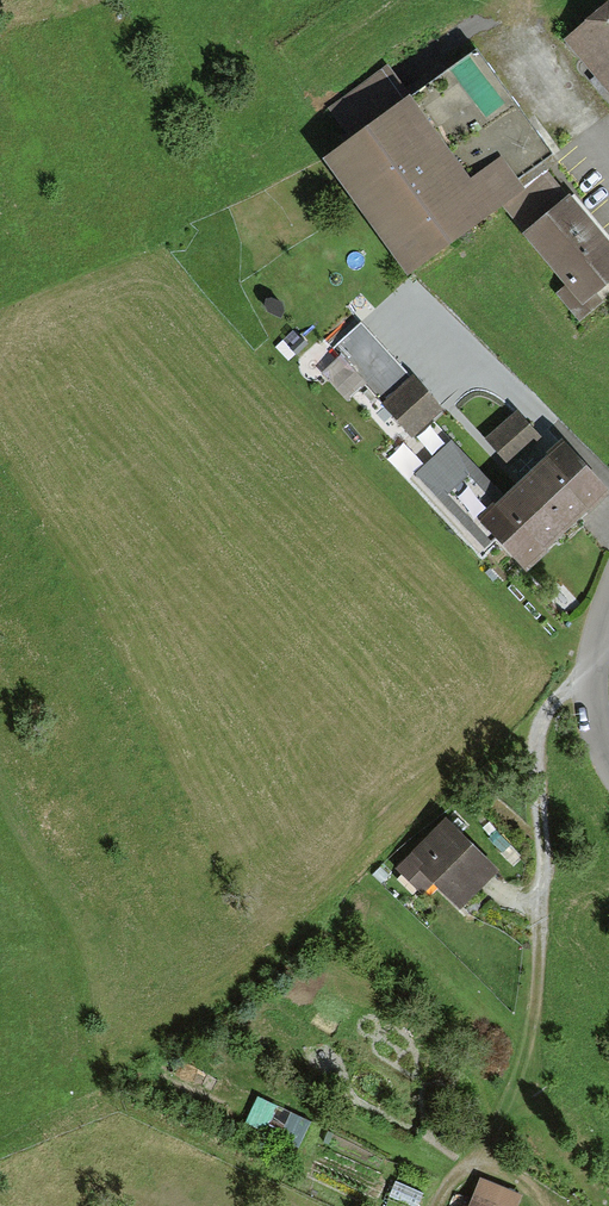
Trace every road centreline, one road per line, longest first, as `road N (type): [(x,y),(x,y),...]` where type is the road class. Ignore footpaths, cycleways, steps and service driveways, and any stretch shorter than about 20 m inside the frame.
road 1 (track): [(591,677),(550,704),(537,741),(538,995),(518,1071),(487,1146),(446,1185),(438,1205)]
road 2 (residential): [(608,757),(595,727),(591,677),(608,605)]

